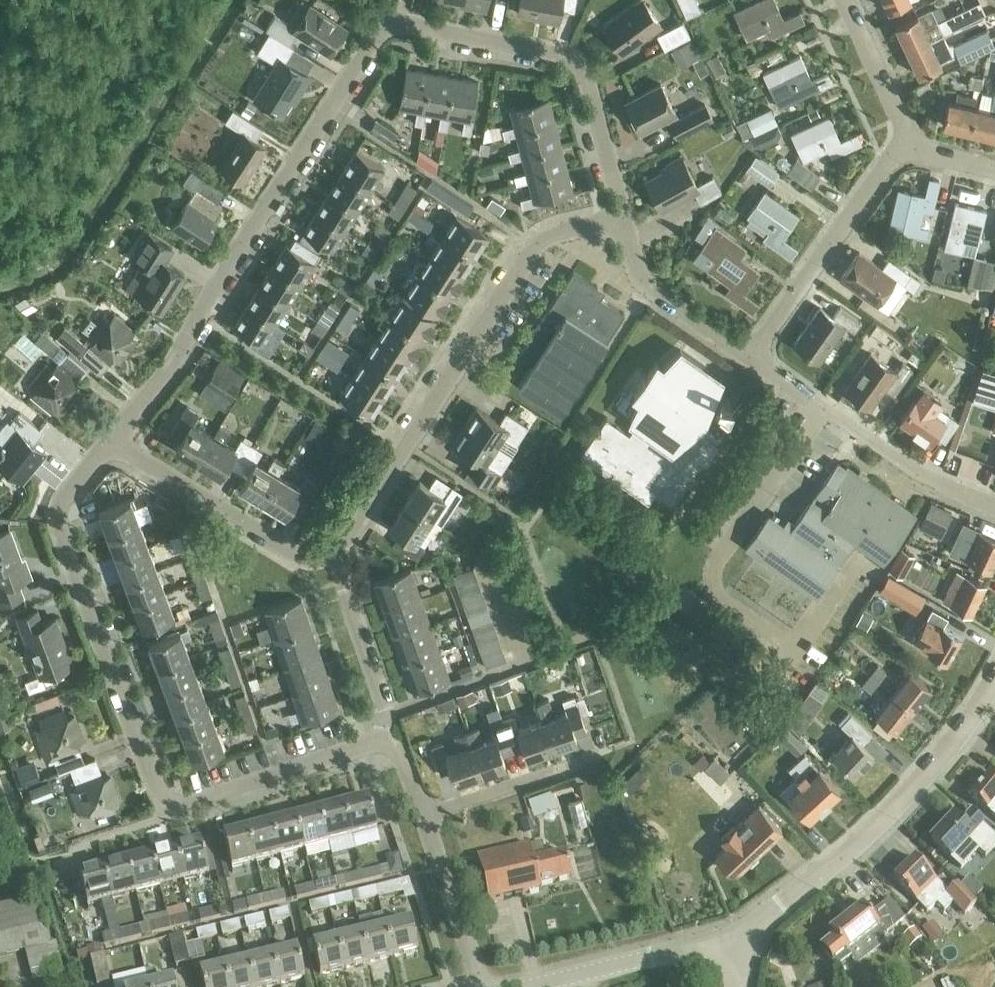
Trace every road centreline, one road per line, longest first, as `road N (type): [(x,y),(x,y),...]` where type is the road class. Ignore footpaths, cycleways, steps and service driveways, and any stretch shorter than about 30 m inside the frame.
road 1 (residential): [(108,438),(177,354),(382,31),(415,24),(573,59),(589,83),(621,215)]
road 2 (residential): [(330,554),(529,254),(571,227),(621,215)]
road 3 (residential): [(173,803),(157,787),(56,518),(60,495),(108,438)]
road 4 (tertiary): [(724,945),(819,874),(920,778),(994,680)]
road 5 (residential): [(994,505),(910,469),(749,354)]
road 6 (residential): [(749,354),(904,146)]
road 7 (residential): [(330,554),(301,557),(108,438)]
road 8 (residential): [(379,736),(173,803)]
road 9 (residential): [(749,354),(641,277),(621,215)]
road 10 (residential): [(379,736),(386,710),(330,554)]
road 11 (tertiary): [(540,986),(724,945)]
road 12 (residential): [(422,817),(599,755)]
road 13 (residential): [(483,986),(422,817)]
road 14 (residential): [(904,146),(902,123),(845,0)]
road 15 (residential): [(63,852),(162,817),(173,803)]

